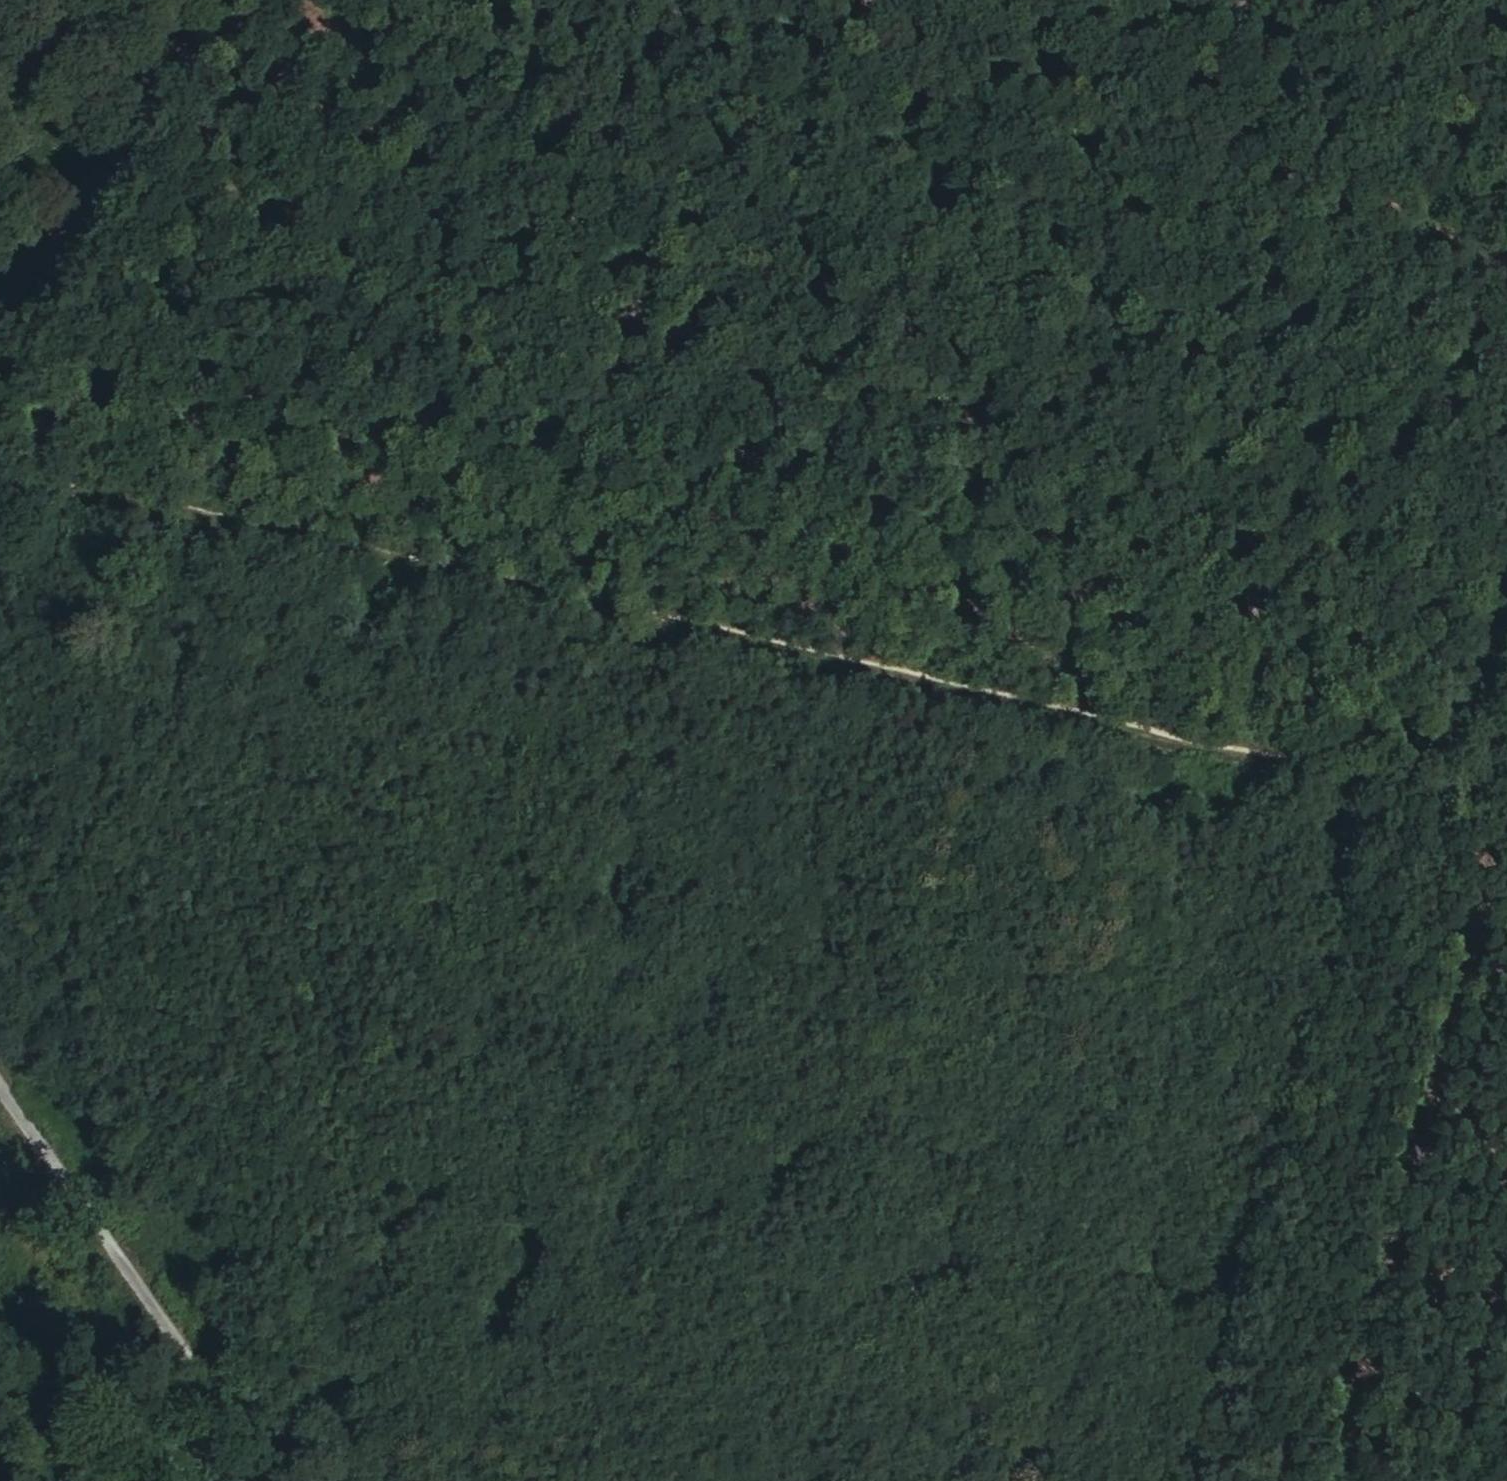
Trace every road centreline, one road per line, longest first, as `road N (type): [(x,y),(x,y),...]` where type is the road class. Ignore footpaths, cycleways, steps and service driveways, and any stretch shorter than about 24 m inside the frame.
road 1 (track): [(0,1083),(272,1480)]
road 2 (track): [(0,313),(227,0)]

